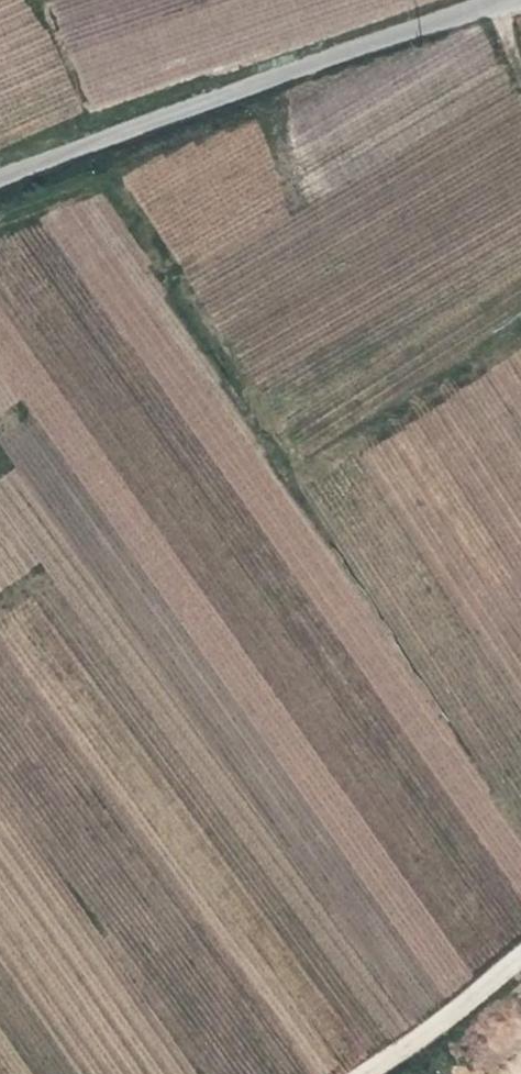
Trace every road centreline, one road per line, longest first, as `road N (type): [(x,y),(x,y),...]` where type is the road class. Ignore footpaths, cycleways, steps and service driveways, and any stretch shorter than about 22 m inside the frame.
road 1 (unclassified): [(0,180),(520,2)]
road 2 (track): [(350,1073),(520,951)]

